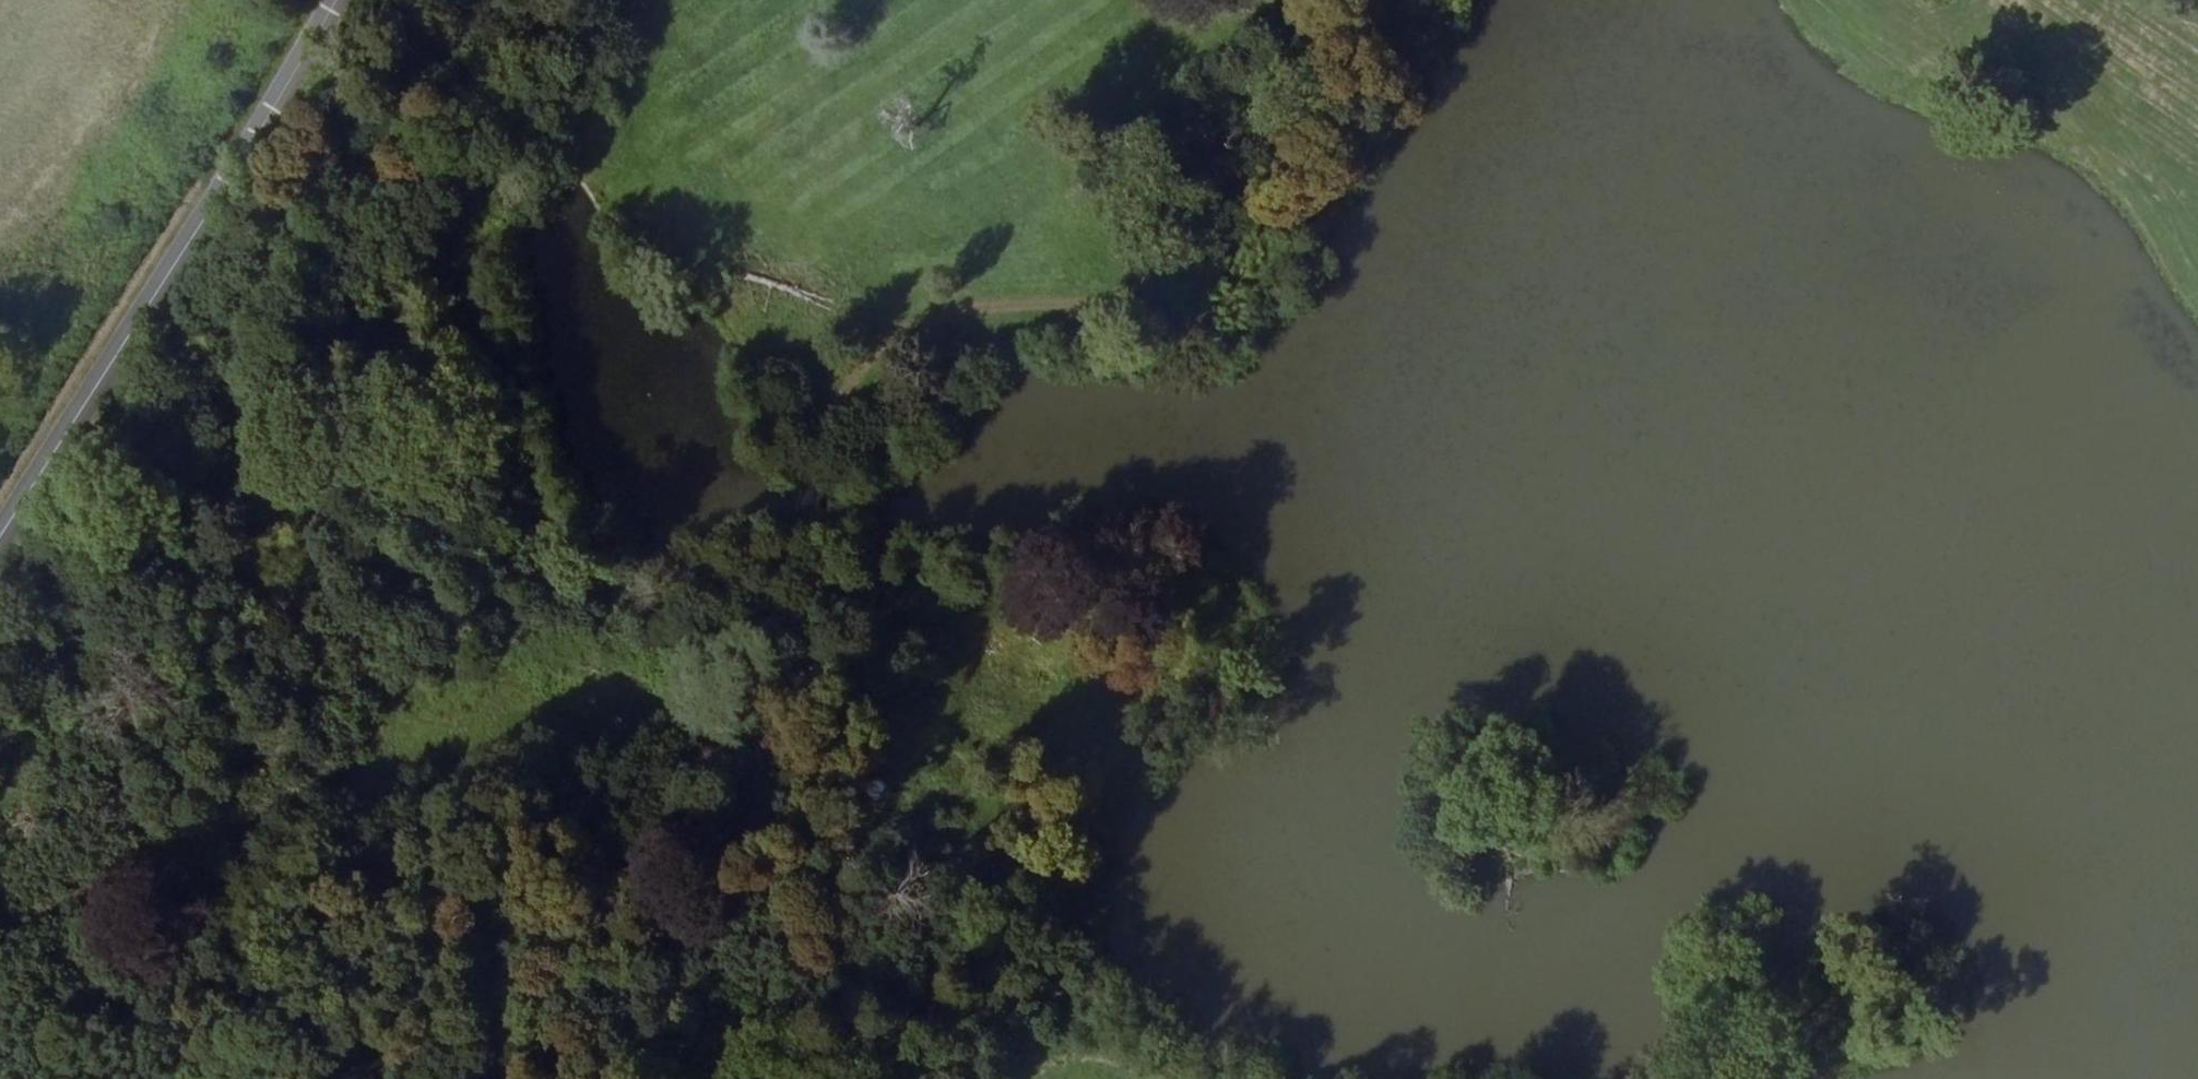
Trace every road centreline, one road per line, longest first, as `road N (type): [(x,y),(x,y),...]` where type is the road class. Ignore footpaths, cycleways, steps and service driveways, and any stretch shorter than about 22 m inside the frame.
road 1 (track): [(0,960),(65,910),(156,859),(517,742),(631,734),(788,642),(809,510),(841,404),(860,381),(899,349),(965,323),(1123,300),(1180,274),(1263,214),(1359,110),(1415,0)]
road 2 (secondary): [(338,0),(0,537)]

